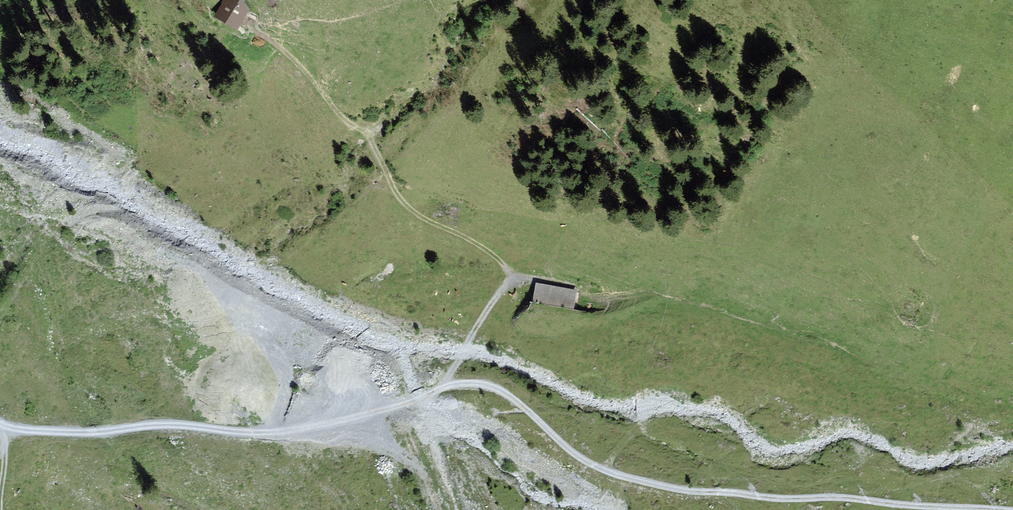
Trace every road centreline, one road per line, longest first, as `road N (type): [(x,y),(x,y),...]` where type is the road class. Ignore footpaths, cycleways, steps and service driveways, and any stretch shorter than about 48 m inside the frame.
road 1 (track): [(729,492),(677,489),(589,463),(508,395),(477,384),(271,430),(3,427)]
road 2 (track): [(250,23),(368,135),(410,209),(490,253),(512,282)]
road 3 (track): [(729,492),(1007,509)]
road 4 (track): [(538,279),(520,279),(498,294),(441,389)]

